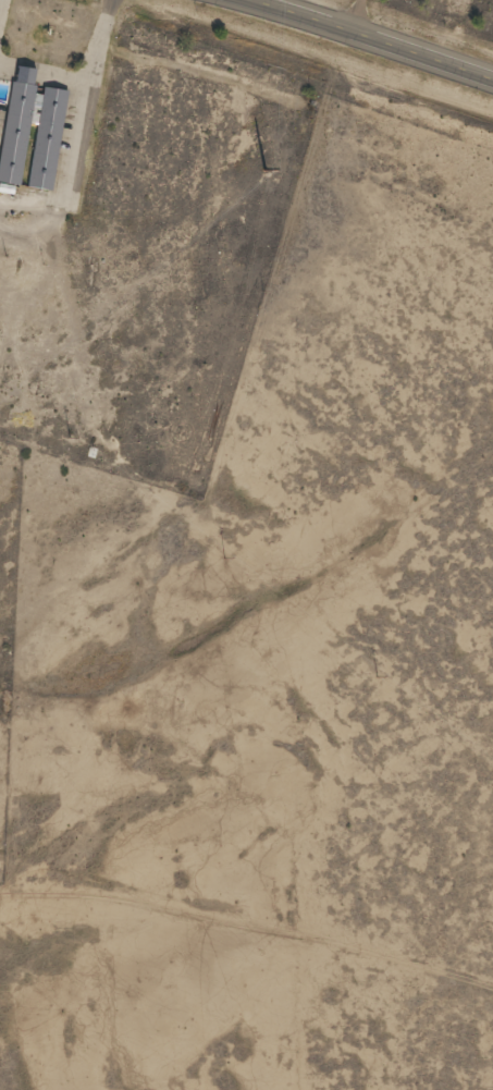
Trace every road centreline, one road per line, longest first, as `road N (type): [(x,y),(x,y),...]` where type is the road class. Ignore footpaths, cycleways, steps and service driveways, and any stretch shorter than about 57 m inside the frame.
road 1 (trunk): [(492,80),(261,0)]

